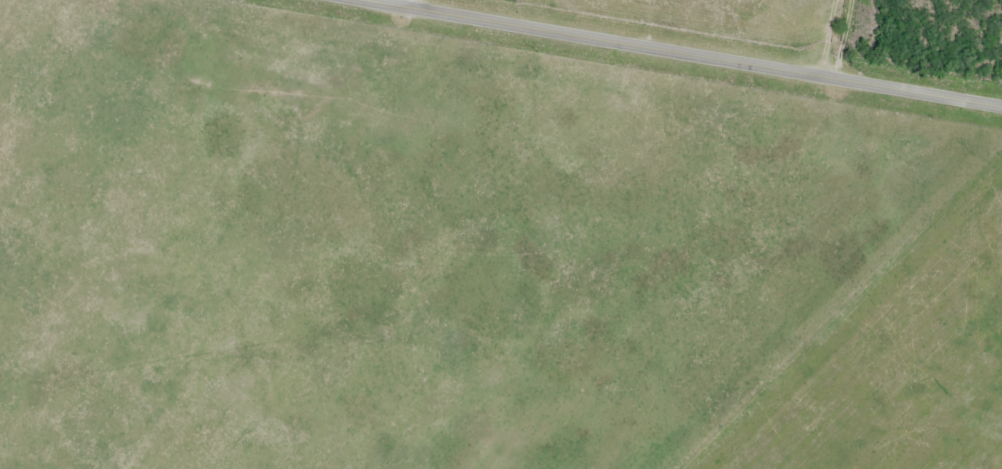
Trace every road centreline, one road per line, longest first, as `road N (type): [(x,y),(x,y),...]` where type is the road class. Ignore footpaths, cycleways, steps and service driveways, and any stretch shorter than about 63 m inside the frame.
road 1 (tertiary): [(359,0),(1001,108)]

